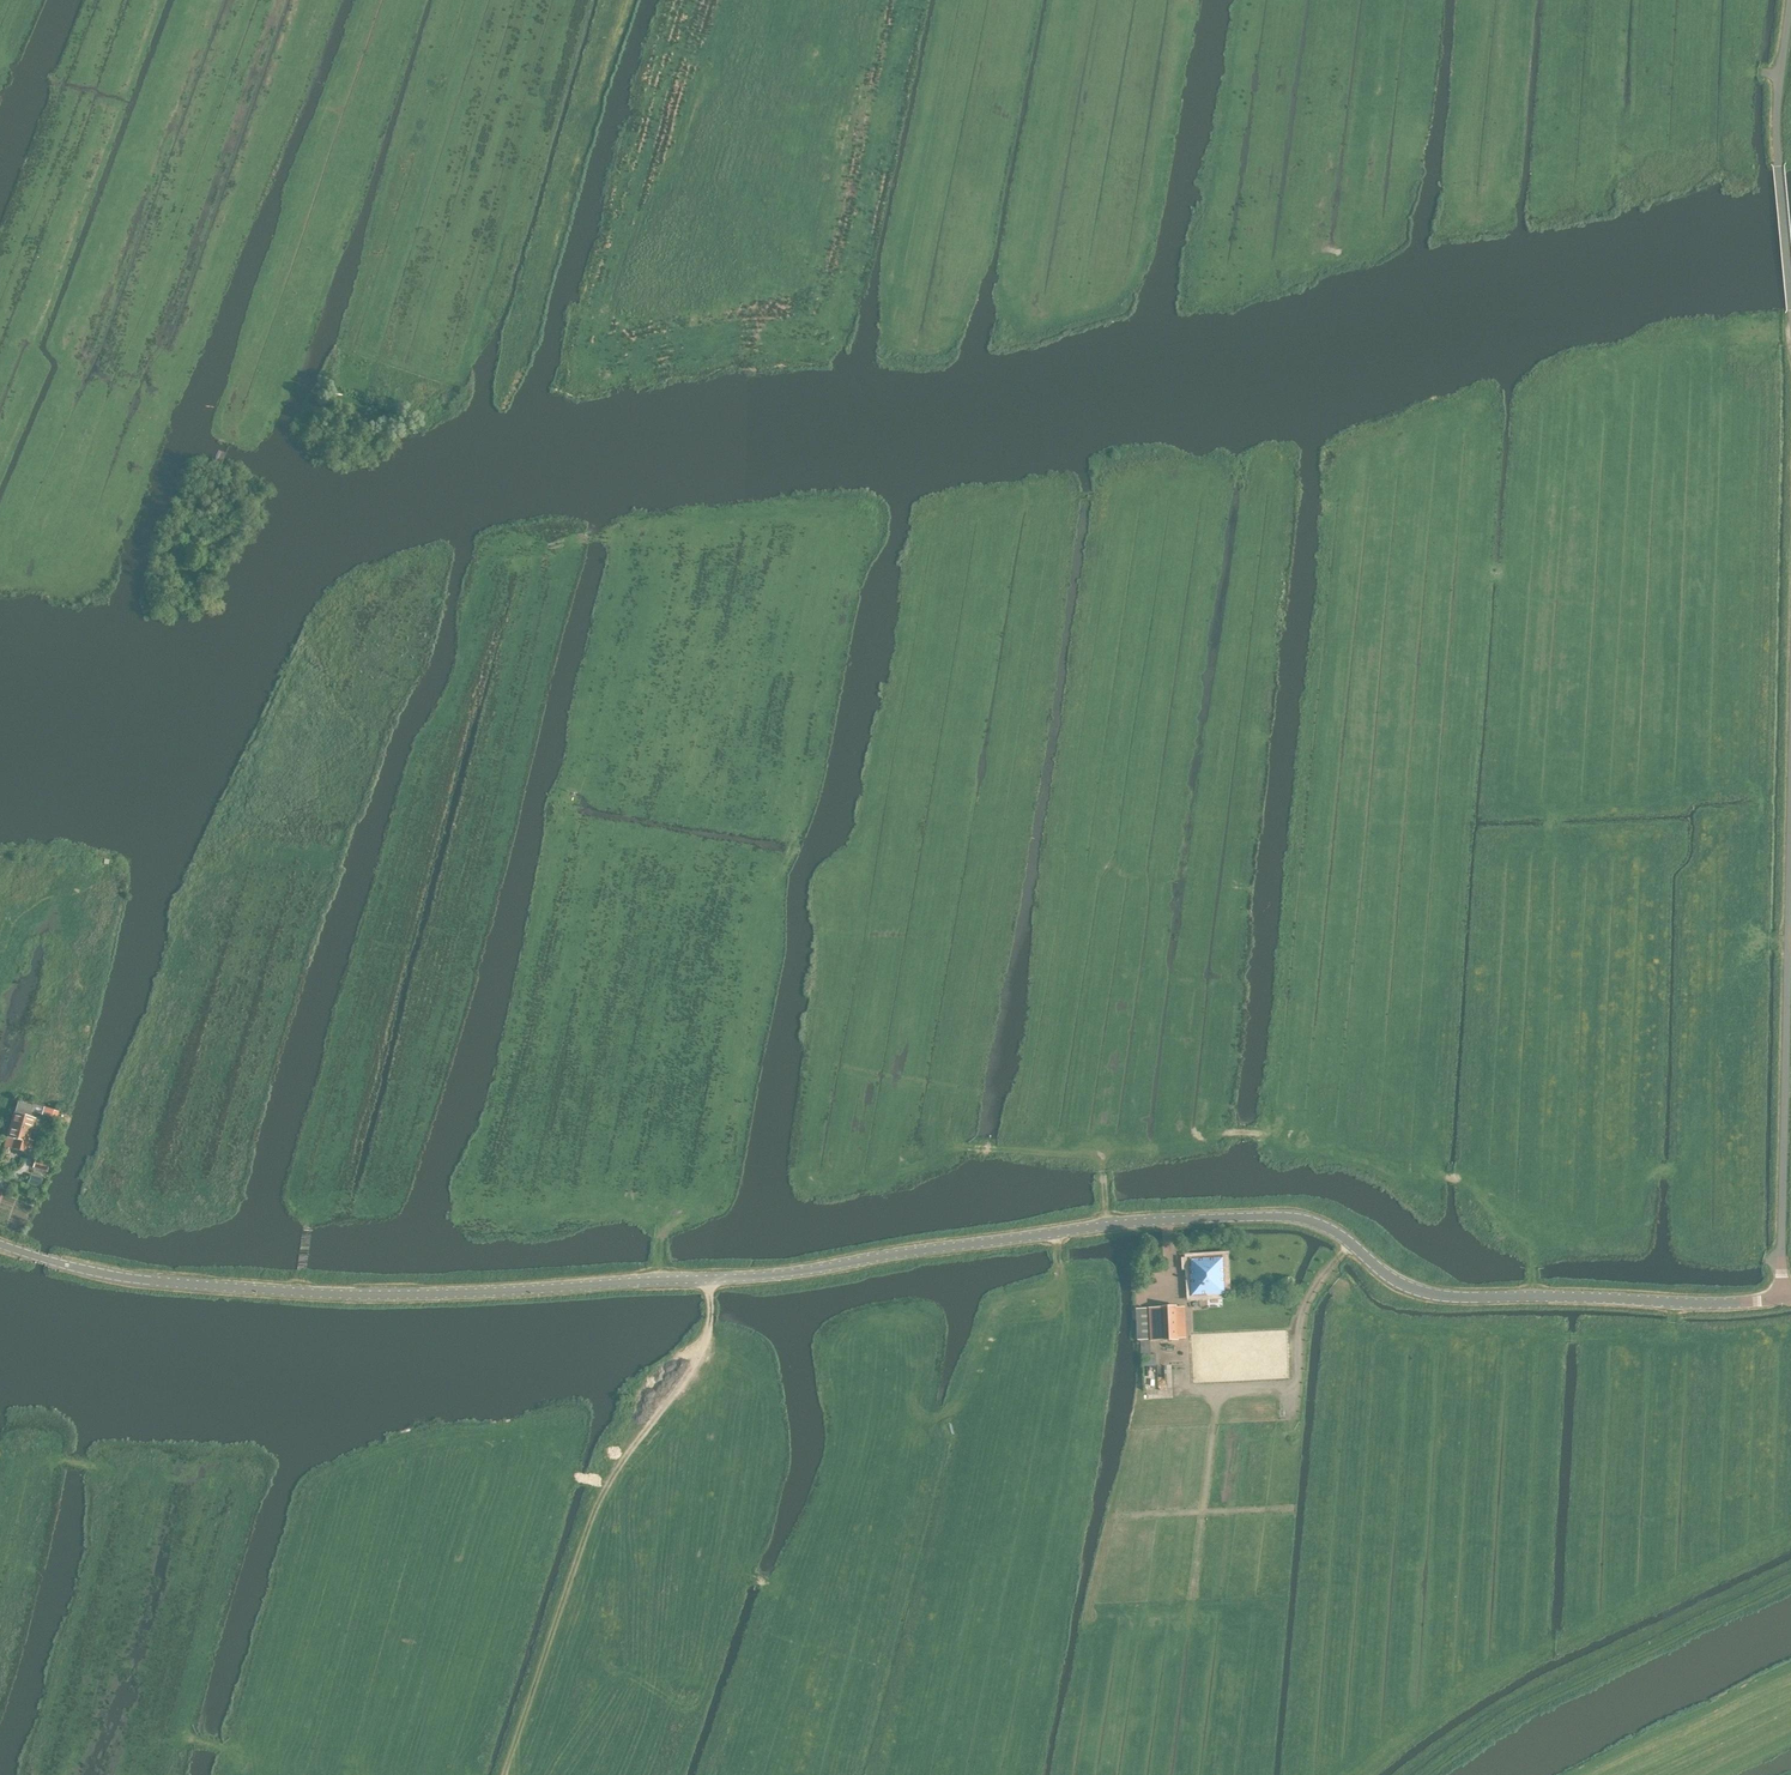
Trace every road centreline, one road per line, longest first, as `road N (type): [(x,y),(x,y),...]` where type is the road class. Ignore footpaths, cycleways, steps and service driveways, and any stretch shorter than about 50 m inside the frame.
road 1 (tertiary): [(1785,1296),(1723,1303),(1431,1296),(1404,1287),(1328,1223),(1284,1213),(1103,1221),(711,1283),(397,1296),(135,1279),(0,1243)]
road 2 (track): [(1107,1221),(1104,1155),(1234,1132),(1355,1146),(1462,1177),(1533,1249),(1532,1297)]
road 3 (track): [(503,1774),(595,1503),(704,1345),(711,1283)]
road 4 (unclassified): [(1785,1296),(1790,814)]
road 5 (unclassified): [(1790,283),(1777,158),(1788,0)]

